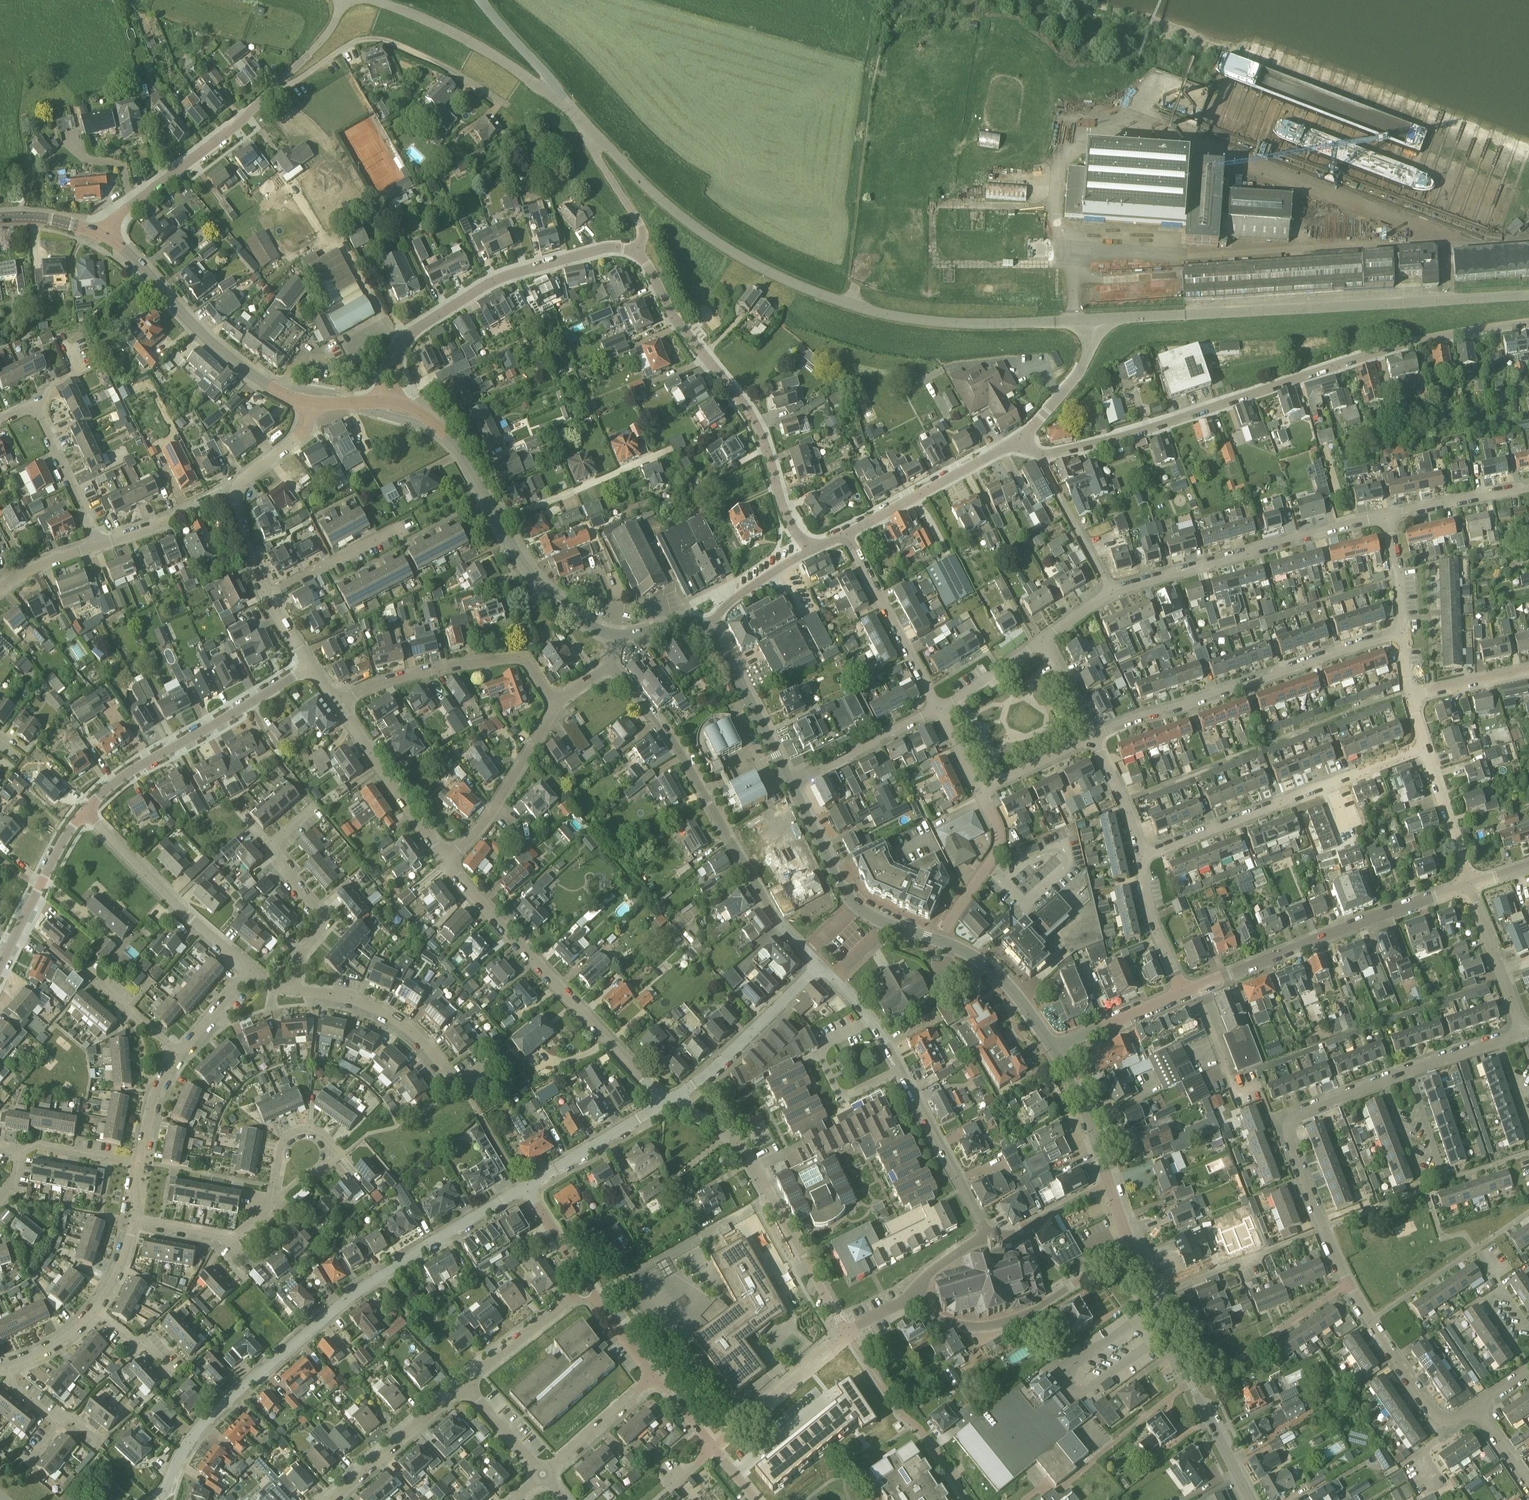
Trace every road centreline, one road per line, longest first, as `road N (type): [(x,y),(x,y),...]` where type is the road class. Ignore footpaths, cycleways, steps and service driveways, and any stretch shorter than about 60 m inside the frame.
road 1 (unclassified): [(1093,322),(963,326),(835,299),(775,275),(686,223),(573,115)]
road 2 (residential): [(1042,455),(1408,343),(1528,323)]
road 3 (residential): [(158,1499),(201,1431),(303,1339),(370,1284),(526,1187)]
road 4 (residential): [(1479,1408),(1461,1421),(1436,1416),(1391,1355),(1350,1290),(1287,1135),(1289,1119),(1385,1081)]
road 5 (unclassified): [(1528,296),(1093,322)]
road 6 (residential): [(813,549),(791,525),(743,401),(680,325),(637,250)]
road 7 (residential): [(806,953),(778,923),(668,734),(611,671)]
road 8 (secondary): [(384,401),(429,418),(457,447),(524,565),(552,595),(615,635)]
road 9 (residential): [(1402,631),(1094,736)]
road 10 (residential): [(665,1101),(446,862)]
road 11 (residential): [(384,401),(398,353),(431,318),(500,279),(610,249),(637,250)]
road 12 (residential): [(848,1335),(741,1142),(665,1101)]
road 13 (residential): [(833,979),(869,1019),(989,1236)]
road 14 (residential): [(1143,855),(1424,746)]
road 15 (residential): [(1195,988),(1467,885)]
road 16 (residential): [(1112,591),(1385,516)]
road 17 (residential): [(85,807),(131,766),(310,666)]
road 18 (secondary): [(106,236),(244,372),(308,403)]
road 19 (residential): [(922,1285),(934,1317),(961,1327),(1004,1327),(1133,1247)]
road 20 (residential): [(505,104),(423,56),(370,40),(278,85)]
road 21 (residential): [(557,705),(527,665),(511,660),(376,684),(339,705)]
road 22 (residential): [(257,974),(85,807)]
road 23 (unclassified): [(573,115),(499,61),(373,0)]
road 24 (secondary): [(1252,1499),(1152,1291)]
road 25 (residential): [(106,236),(121,214),(278,85)]
road 26 (residential): [(1407,1073),(1441,1169),(1433,1179),(1420,1173),(1385,1081)]
road 27 (residential): [(293,992),(303,952),(325,922),(273,849),(313,808)]
road 28 (residential): [(665,1101),(696,1084),(818,965)]
road 29 (residential): [(967,1499),(918,1427),(893,1409),(848,1335)]
road 30 (residential): [(844,535),(1020,440)]
road 31 (residential): [(844,535),(939,709)]
road 32 (residential): [(293,992),(358,1001),(388,1015),(461,1081)]
road 33 (residential): [(446,862),(488,817),(557,705)]
road 34 (residential): [(98,543),(36,404),(0,421)]
road 35 (residential): [(446,862),(339,705)]
road 36 (residential): [(272,1199),(284,1138),(315,1126),(334,1141),(335,1157),(298,1186)]
road 37 (secondary): [(794,786),(708,629)]
road 38 (residential): [(0,964),(85,807)]
road 39 (residential): [(331,1499),(465,1384)]
road 40 (residential): [(714,1449),(848,1335)]
road 41 (residential): [(939,941),(1000,839),(979,790)]
road 42 (residential): [(794,786),(939,709)]
road 43 (residential): [(526,1187),(665,1101)]
road 44 (secondary): [(1055,1050),(1014,989),(976,958),(939,941)]
road 45 (residential): [(1527,1030),(1467,885)]
road 46 (residential): [(465,1384),(589,1290)]
road 47 (unclassified): [(637,250),(643,230),(573,115)]
road 48 (residential): [(136,1220),(234,1239),(272,1199)]
road 49 (residential): [(1042,455),(1112,591)]
road 50 (residential): [(266,598),(398,528)]
road 51 (unclassified): [(573,115),(480,0)]
road 52 (residential): [(1385,516),(1528,486)]
road 53 (residential): [(1467,885),(1424,746)]
road 54 (residential): [(1184,993),(1148,907),(1143,855)]
road 55 (secondary): [(1110,1183),(1083,1101),(1055,1050)]
road 56 (residential): [(544,1475),(650,1377)]
road 57 (unclassified): [(1020,440),(1078,376),(1094,344),(1093,322)]
road 58 (residential): [(98,543),(232,494)]
road 59 (residential): [(1055,1050),(1184,993)]
road 60 (residential): [(1259,1086),(1236,1096),(1195,988)]
road 61 (secondary): [(855,905),(794,786)]
road 62 (residential): [(989,1236),(1015,1233),(1110,1183)]
road 63 (residential): [(15,1161),(37,1147),(142,1169)]
road 64 (residential): [(708,629),(738,596),(813,549)]
road 65 (residential): [(1143,855),(1094,736)]
road 66 (residential): [(979,790),(1094,736)]
road 67 (residential): [(939,709),(1045,640)]
road 68 (residential): [(142,1169),(155,1084),(179,1055)]
road 69 (residential): [(179,1055),(87,973)]
road 70 (residential): [(232,494),(289,447),(308,403)]
road 71 (residential): [(1528,670),(1410,696)]
road 72 (residential): [(589,1290),(526,1187)]
road 73 (residential): [(544,1475),(465,1384)]

